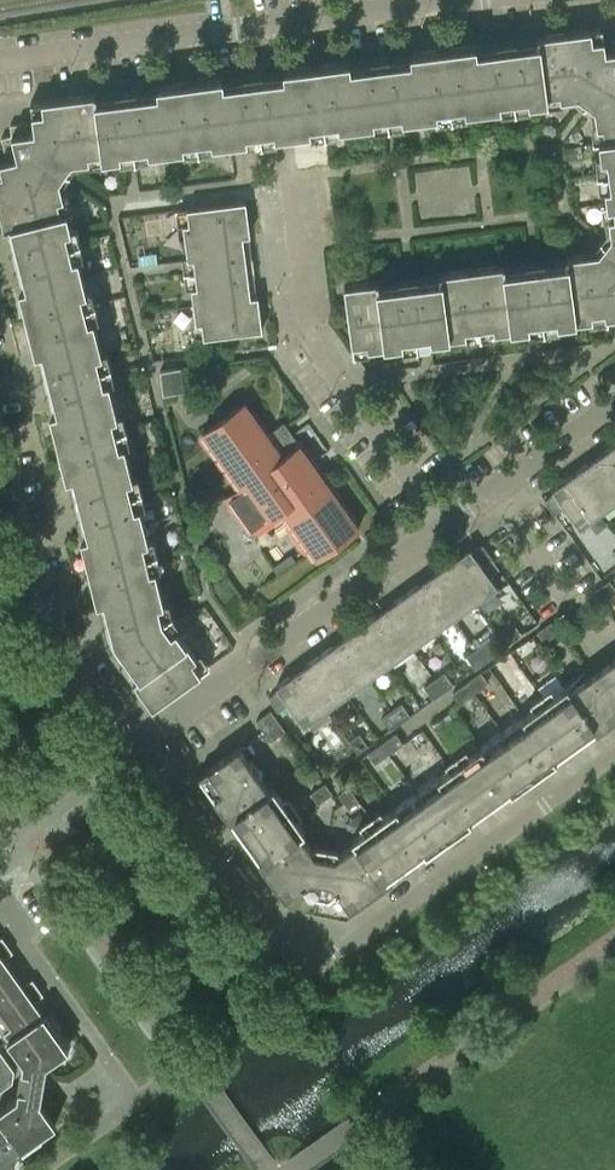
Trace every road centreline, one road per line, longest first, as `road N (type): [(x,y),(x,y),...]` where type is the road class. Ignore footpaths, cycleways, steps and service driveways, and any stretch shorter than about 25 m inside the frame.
road 1 (residential): [(140,743),(309,972),(614,753)]
road 2 (residential): [(0,62),(441,0)]
road 3 (residential): [(140,743),(443,524)]
road 4 (residential): [(37,1169),(136,1099),(0,897)]
road 5 (residential): [(140,743),(30,590),(0,469)]
road 6 (residential): [(443,524),(307,334)]
road 7 (residential): [(443,524),(614,403)]
road 8 (residential): [(0,843),(140,743)]

